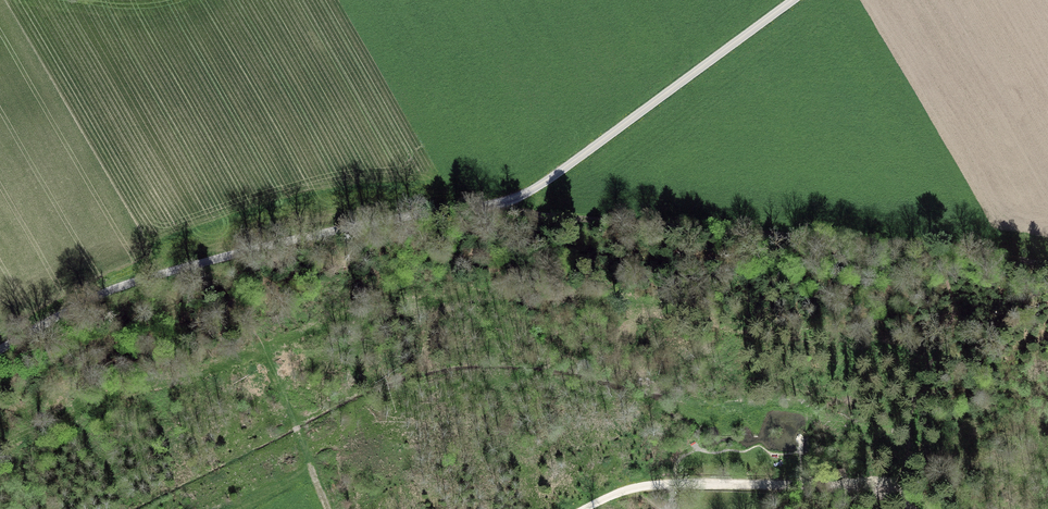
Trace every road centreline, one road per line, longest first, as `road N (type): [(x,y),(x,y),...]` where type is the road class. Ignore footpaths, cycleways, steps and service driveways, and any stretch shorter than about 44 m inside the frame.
road 1 (track): [(469,209),(1047,266)]
road 2 (track): [(469,209),(403,216),(196,264),(100,293),(0,349)]
road 3 (track): [(791,0),(543,183),(469,209)]
road 4 (track): [(586,508),(671,484),(874,489),(915,508)]
road 5 (track): [(329,508),(261,345)]

